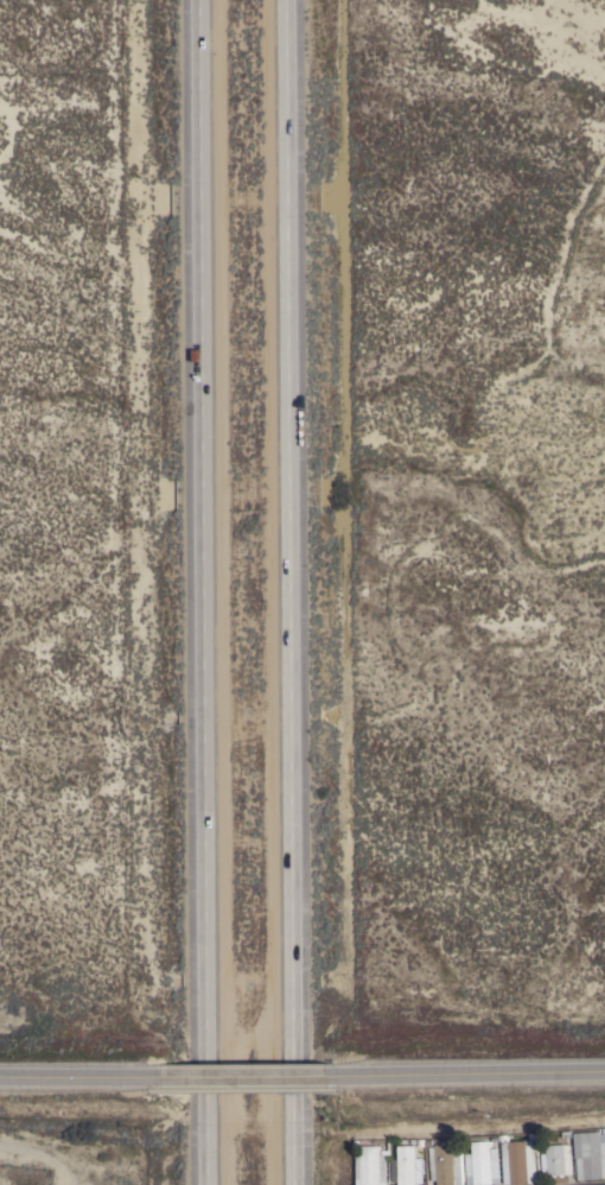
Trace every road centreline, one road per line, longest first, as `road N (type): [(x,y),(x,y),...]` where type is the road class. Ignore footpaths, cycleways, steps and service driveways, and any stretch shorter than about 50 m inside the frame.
road 1 (motorway): [(296,1184),(287,0)]
road 2 (motorway): [(198,0),(206,1184)]
road 3 (tertiary): [(604,1072),(358,1076)]
road 4 (tertiary): [(358,1076),(151,1078)]
road 5 (tertiary): [(151,1078),(0,1078)]

